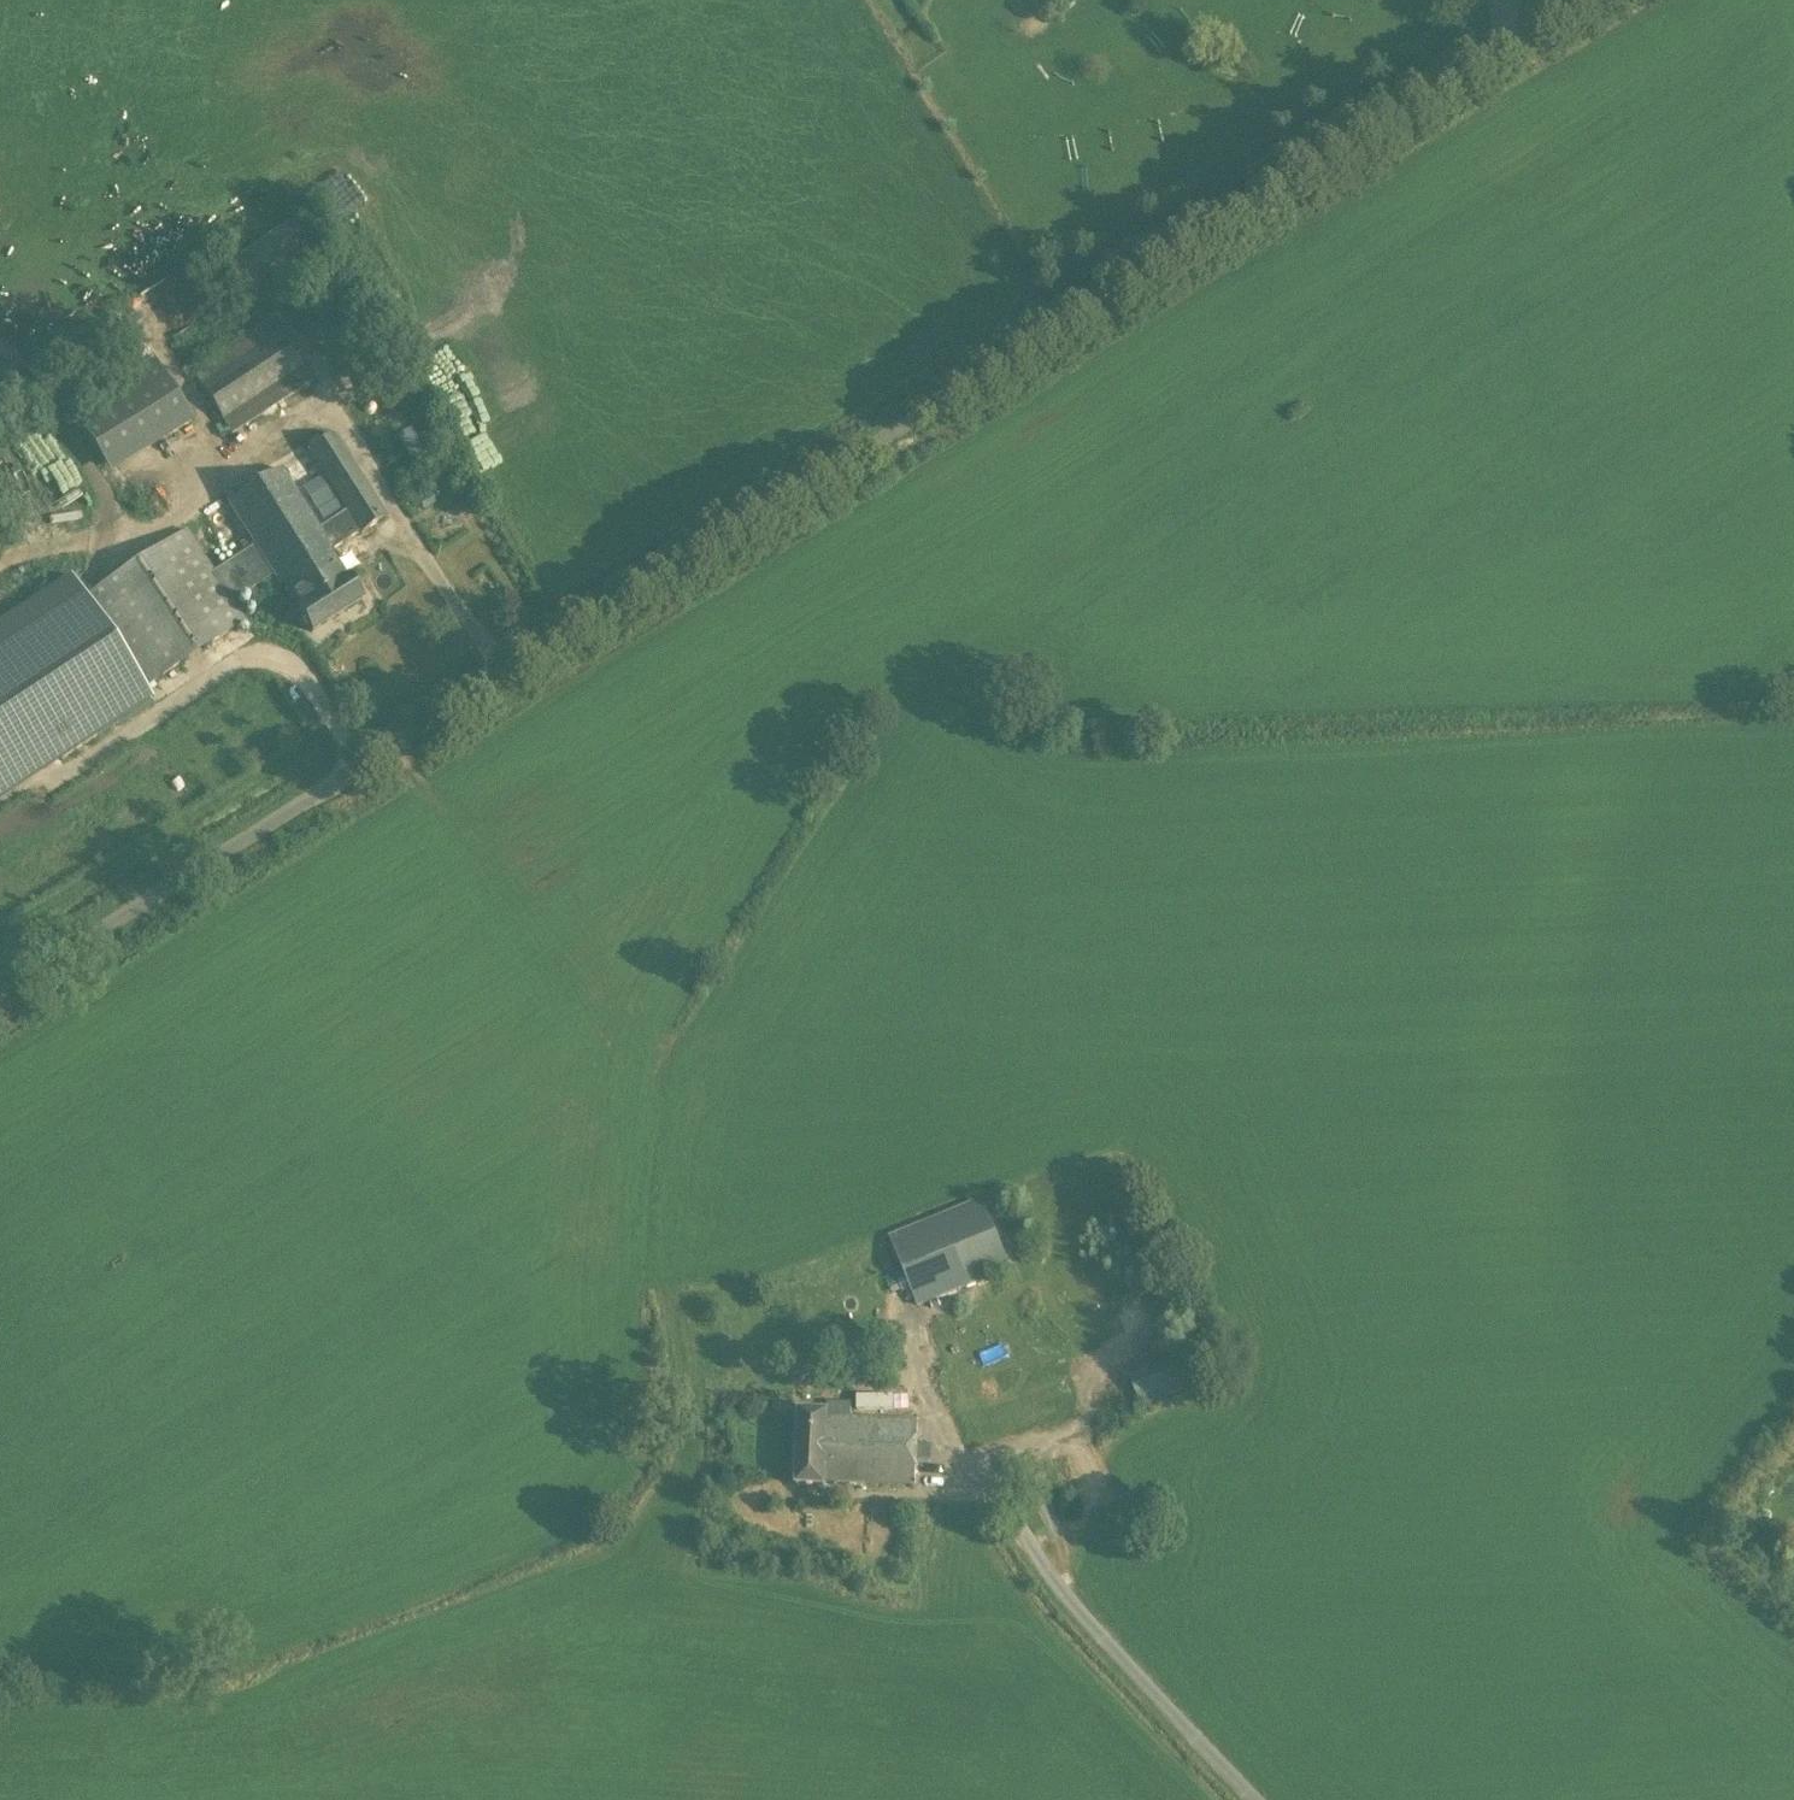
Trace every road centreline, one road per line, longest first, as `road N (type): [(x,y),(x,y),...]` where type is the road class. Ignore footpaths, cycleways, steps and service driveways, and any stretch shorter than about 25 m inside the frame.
road 1 (unclassified): [(0,992),(1585,0)]
road 2 (unclassified): [(1049,1574),(1266,1799)]

